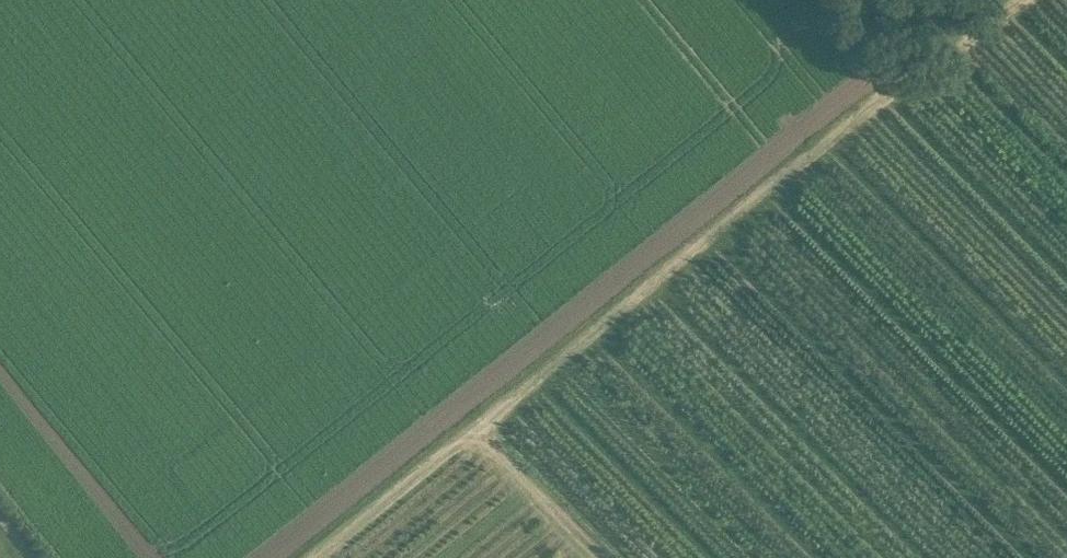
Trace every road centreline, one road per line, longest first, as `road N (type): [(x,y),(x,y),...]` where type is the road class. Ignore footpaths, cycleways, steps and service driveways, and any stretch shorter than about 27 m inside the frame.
road 1 (track): [(312,557),(1009,0)]

